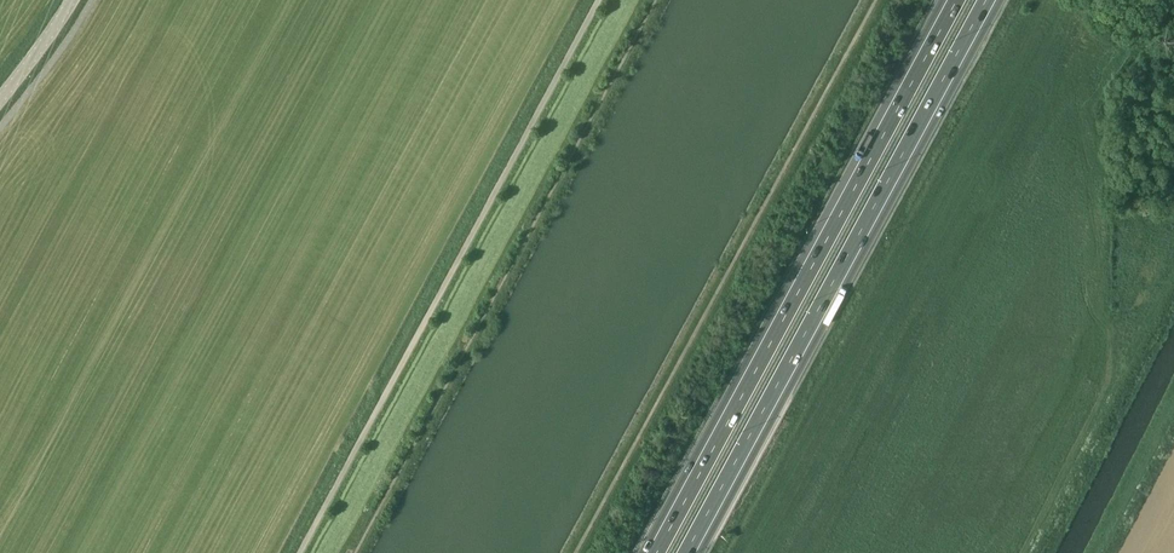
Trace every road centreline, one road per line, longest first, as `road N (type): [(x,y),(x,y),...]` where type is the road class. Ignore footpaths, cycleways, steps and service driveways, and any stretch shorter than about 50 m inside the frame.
road 1 (unclassified): [(301,552),(601,0)]
road 2 (motorway): [(691,552),(991,0)]
road 3 (motorway): [(953,0),(653,552)]
road 4 (tertiary): [(0,99),(75,0)]

